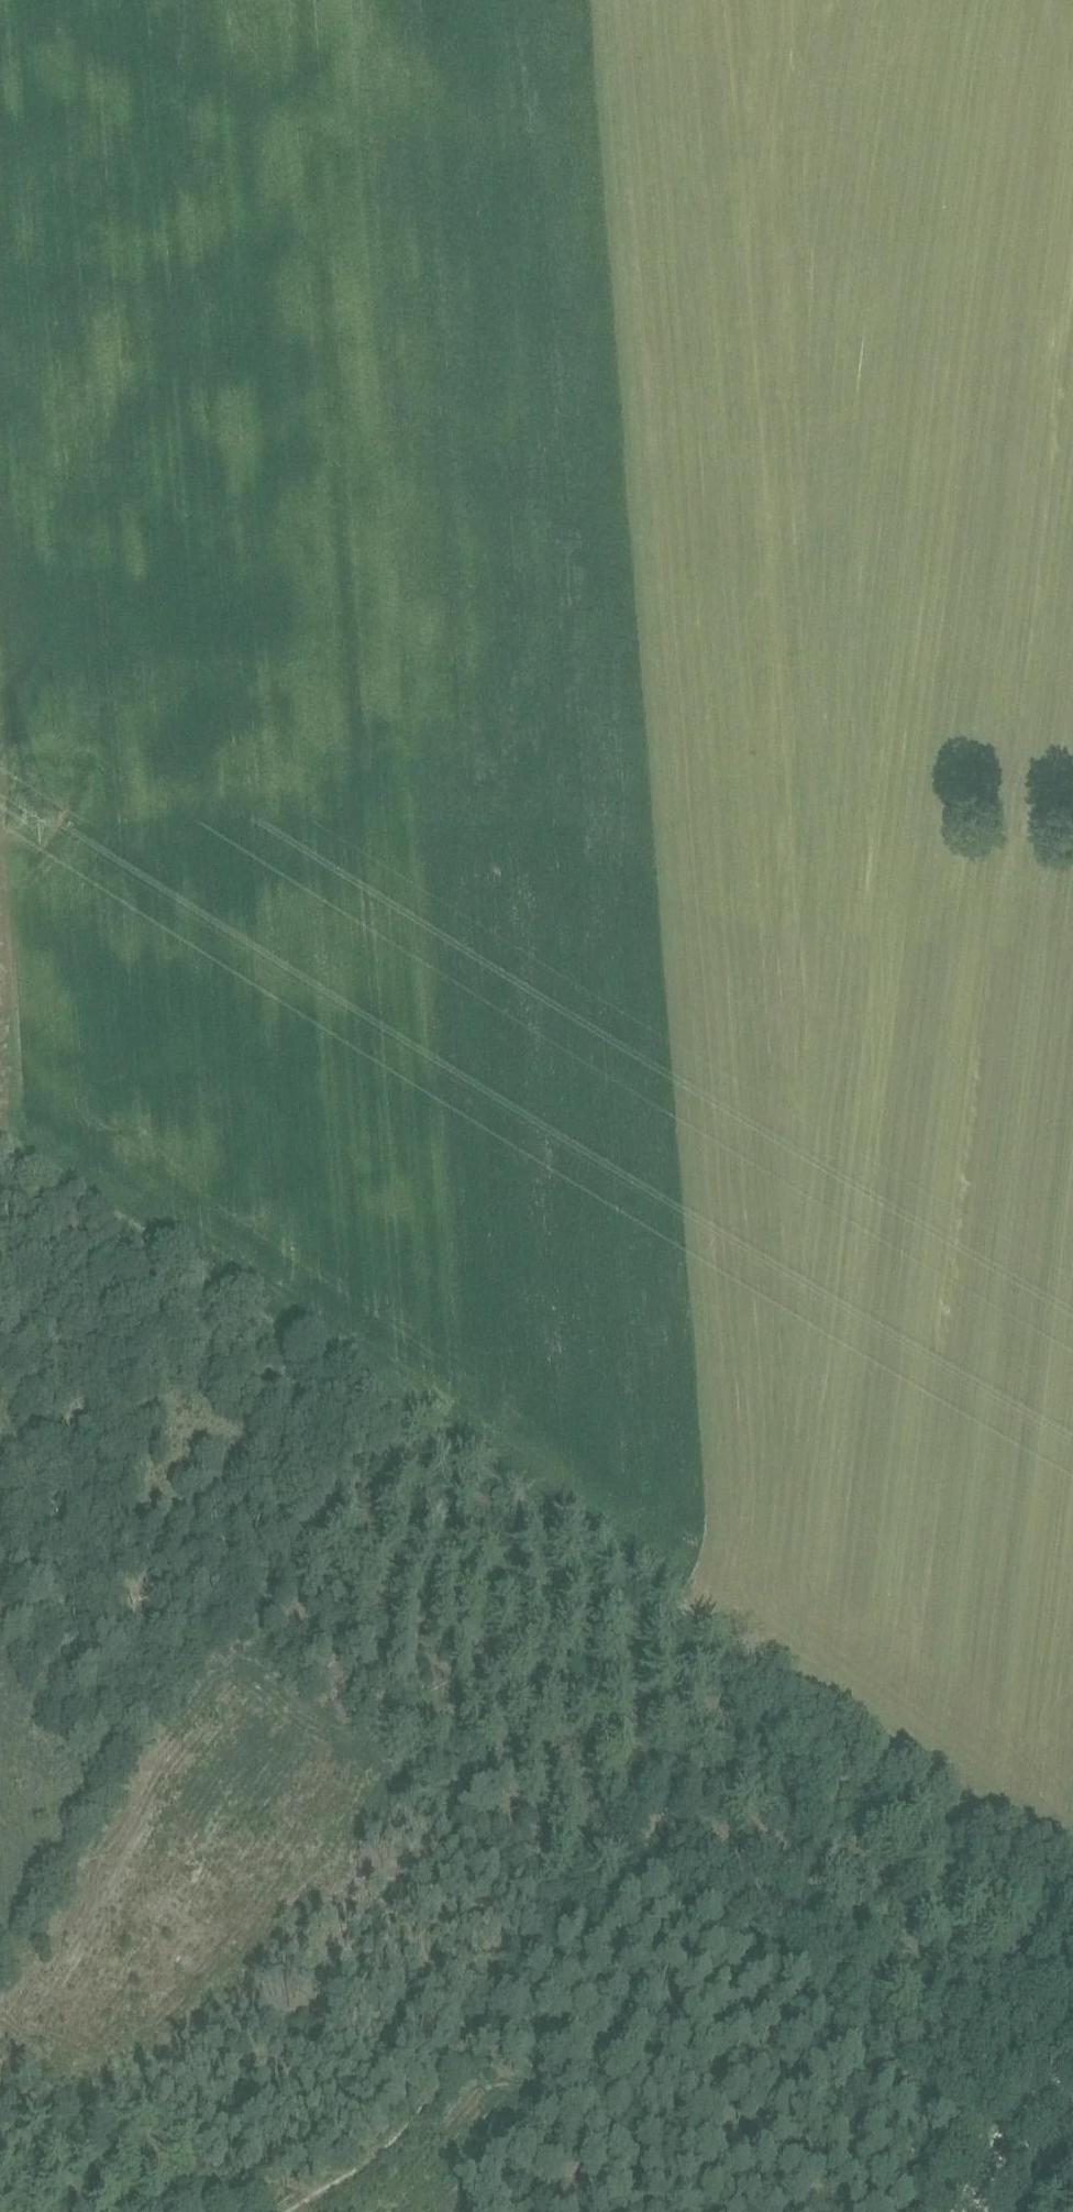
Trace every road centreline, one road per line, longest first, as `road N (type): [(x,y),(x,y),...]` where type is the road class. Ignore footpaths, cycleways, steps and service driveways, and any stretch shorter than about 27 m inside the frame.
road 1 (track): [(1072,2041),(1005,2162)]

